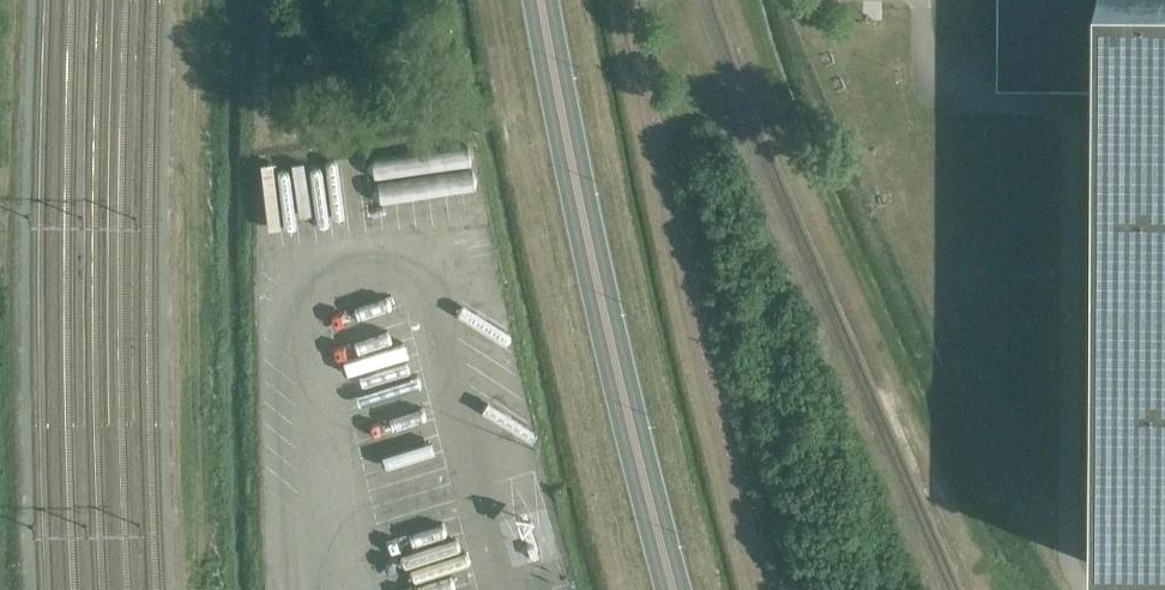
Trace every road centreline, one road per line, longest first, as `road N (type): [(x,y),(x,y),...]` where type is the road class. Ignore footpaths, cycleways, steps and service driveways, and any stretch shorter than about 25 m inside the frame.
road 1 (tertiary): [(675,589),(590,232),(546,0)]

